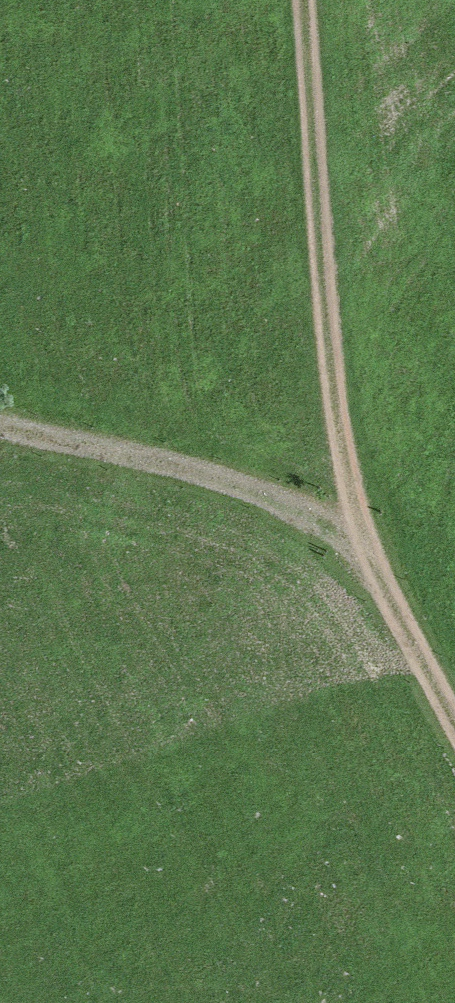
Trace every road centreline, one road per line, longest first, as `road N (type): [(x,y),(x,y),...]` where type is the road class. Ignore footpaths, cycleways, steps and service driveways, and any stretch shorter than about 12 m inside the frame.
road 1 (track): [(305,0),(323,321),(366,549)]
road 2 (track): [(366,549),(281,507),(0,434)]
road 3 (track): [(366,549),(454,721)]

